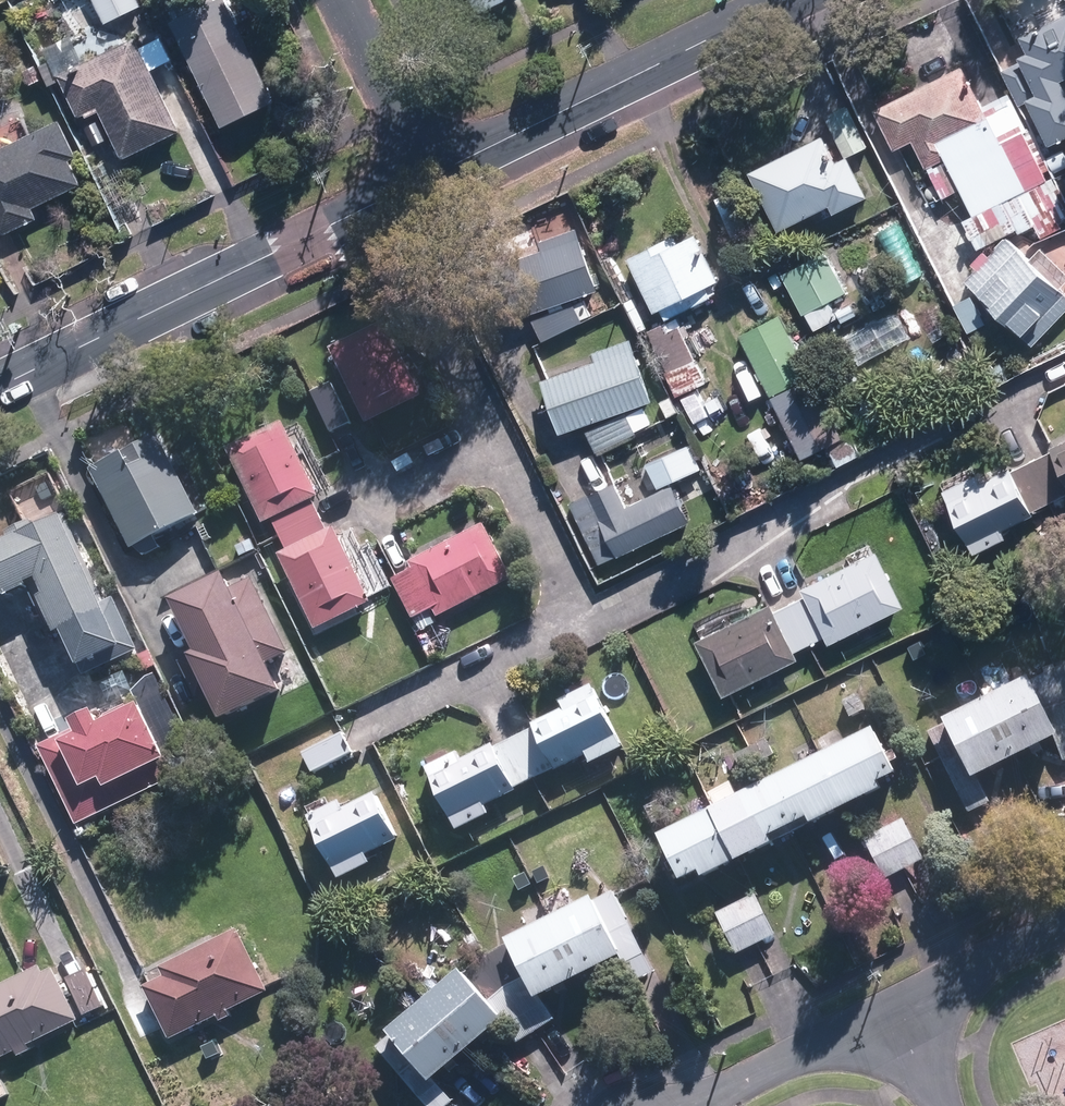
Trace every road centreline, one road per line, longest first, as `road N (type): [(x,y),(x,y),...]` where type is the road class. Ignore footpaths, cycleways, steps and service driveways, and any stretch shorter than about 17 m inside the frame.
road 1 (residential): [(0,386),(423,182)]
road 2 (residential): [(423,182),(790,0)]
road 3 (residential): [(701,1105),(890,1011)]
road 4 (residential): [(337,0),(423,182)]
road 5 (residential): [(890,1011),(1064,921)]

